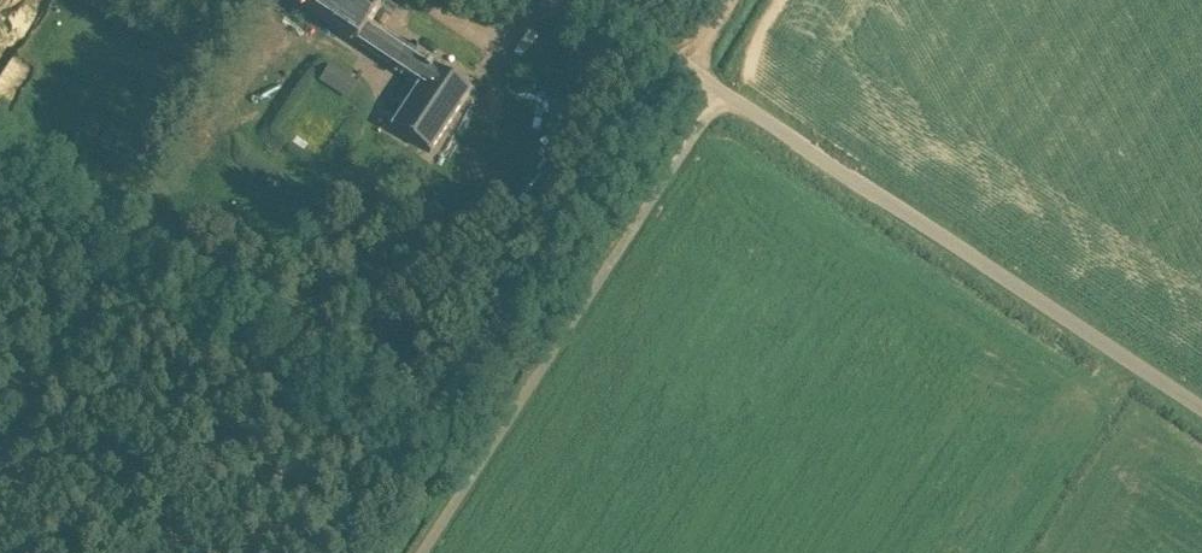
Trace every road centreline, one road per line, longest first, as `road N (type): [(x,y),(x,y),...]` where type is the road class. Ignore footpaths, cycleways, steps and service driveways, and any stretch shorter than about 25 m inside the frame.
road 1 (unclassified): [(1201,404),(713,85)]
road 2 (track): [(450,503),(0,209)]
road 3 (track): [(689,69),(585,0)]

